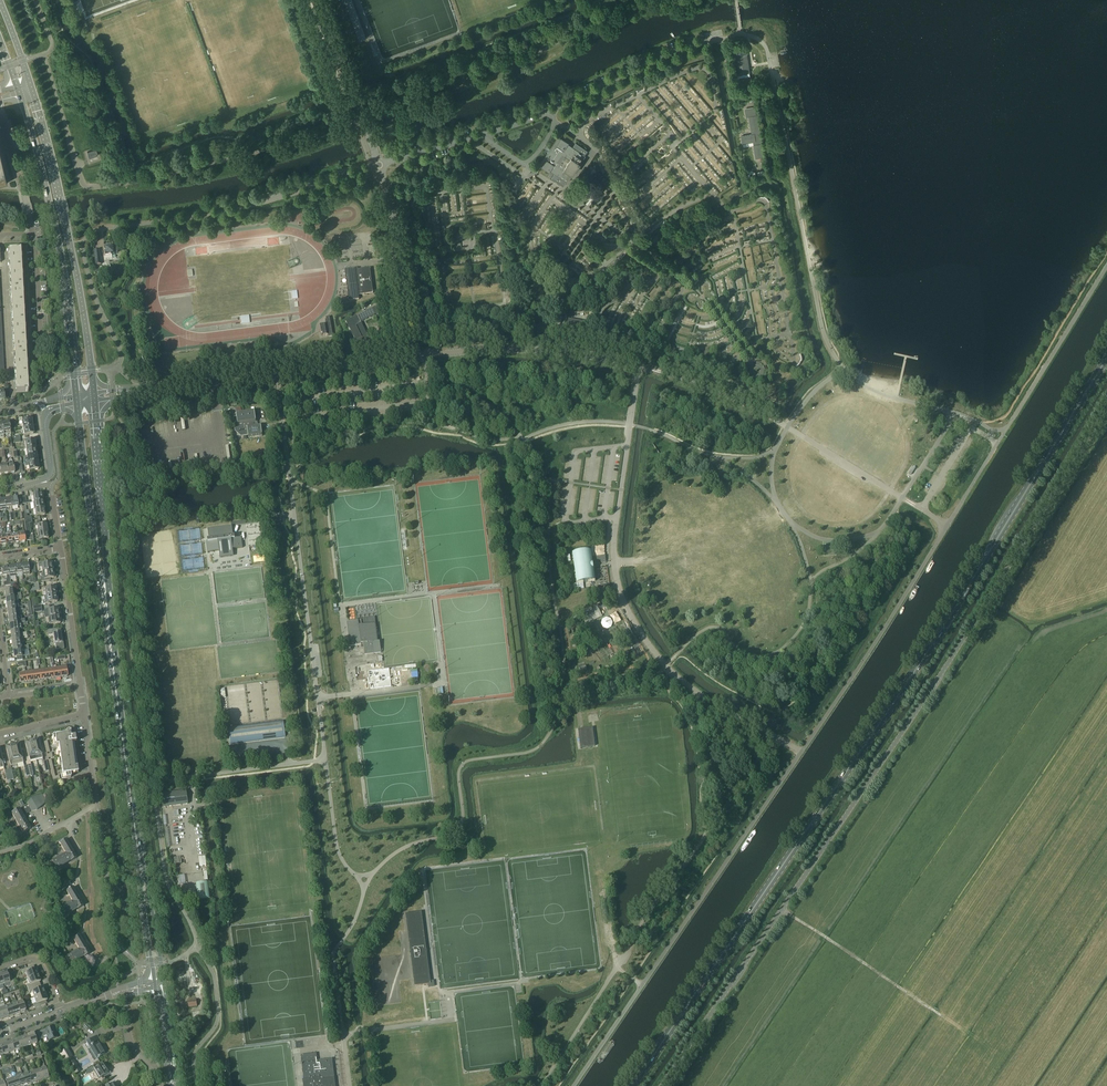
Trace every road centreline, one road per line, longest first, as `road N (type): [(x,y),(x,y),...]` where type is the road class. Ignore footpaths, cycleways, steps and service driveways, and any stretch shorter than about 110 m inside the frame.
road 1 (primary): [(633,1085),(913,676),(1106,359)]
road 2 (unclassified): [(661,1085),(910,723),(1106,406)]
road 3 (secondary): [(164,982),(118,681),(95,403)]
road 4 (secondary): [(77,405),(152,980)]
road 5 (unclassified): [(189,777),(325,761),(276,373)]
road 6 (unclassified): [(801,752),(677,676),(625,602),(614,542),(639,366)]
road 7 (unclassified): [(801,752),(574,1085)]
road 8 (unclassified): [(380,164),(551,112),(654,60),(720,39)]
road 9 (secondary): [(94,392),(64,211),(32,87)]
road 10 (secondary): [(21,95),(59,242),(76,395)]
road 11 (unclassified): [(90,234),(253,205),(380,164)]
road 12 (unclassified): [(947,525),(801,752)]
road 13 (unclassified): [(639,366),(508,348),(433,355)]
road 14 (unclassified): [(413,356),(380,164)]
road 15 (unclassified): [(380,164),(321,0)]
road 16 (residential): [(80,687),(60,547)]
road 17 (unclassified): [(137,390),(276,373)]
road 18 (unclassified): [(276,373),(413,356)]
road 19 (residential): [(42,363),(33,234)]
road 20 (residential): [(33,234),(2,116)]

